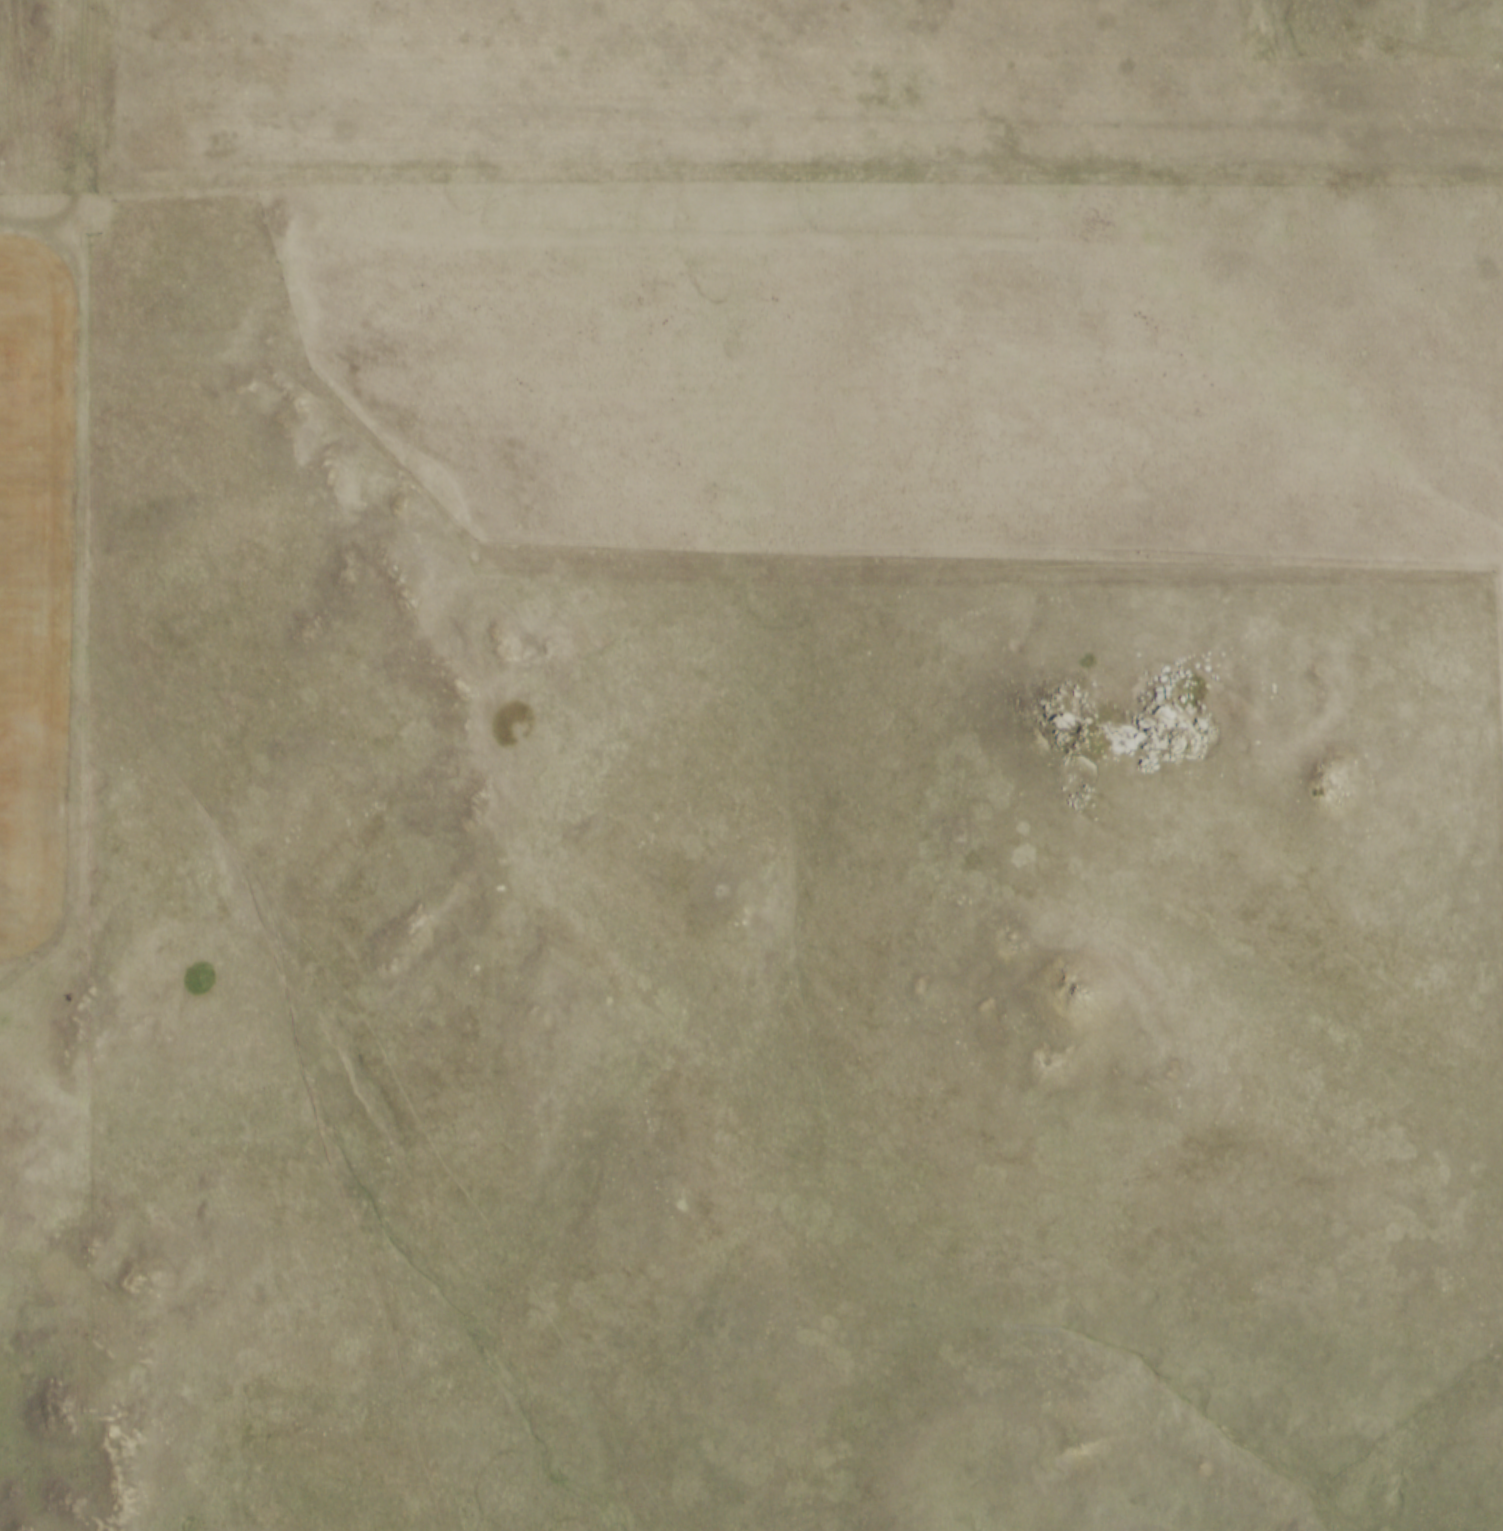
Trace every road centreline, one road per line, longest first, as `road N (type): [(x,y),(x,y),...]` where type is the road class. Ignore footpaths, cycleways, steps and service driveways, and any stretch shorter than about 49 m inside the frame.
road 1 (track): [(87,0),(79,186),(70,212)]

